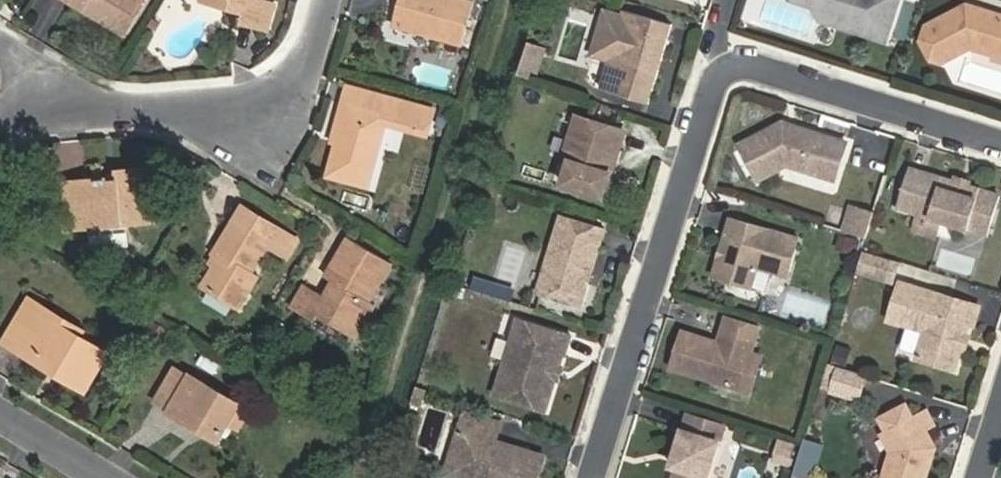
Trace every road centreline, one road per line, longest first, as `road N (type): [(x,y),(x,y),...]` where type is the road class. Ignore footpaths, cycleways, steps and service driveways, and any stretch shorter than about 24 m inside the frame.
road 1 (residential): [(594,477),(714,86),(748,67),(1000,147)]
road 2 (residential): [(0,134),(28,94),(268,112),(322,37),(332,0)]
road 3 (residential): [(0,408),(117,477)]

